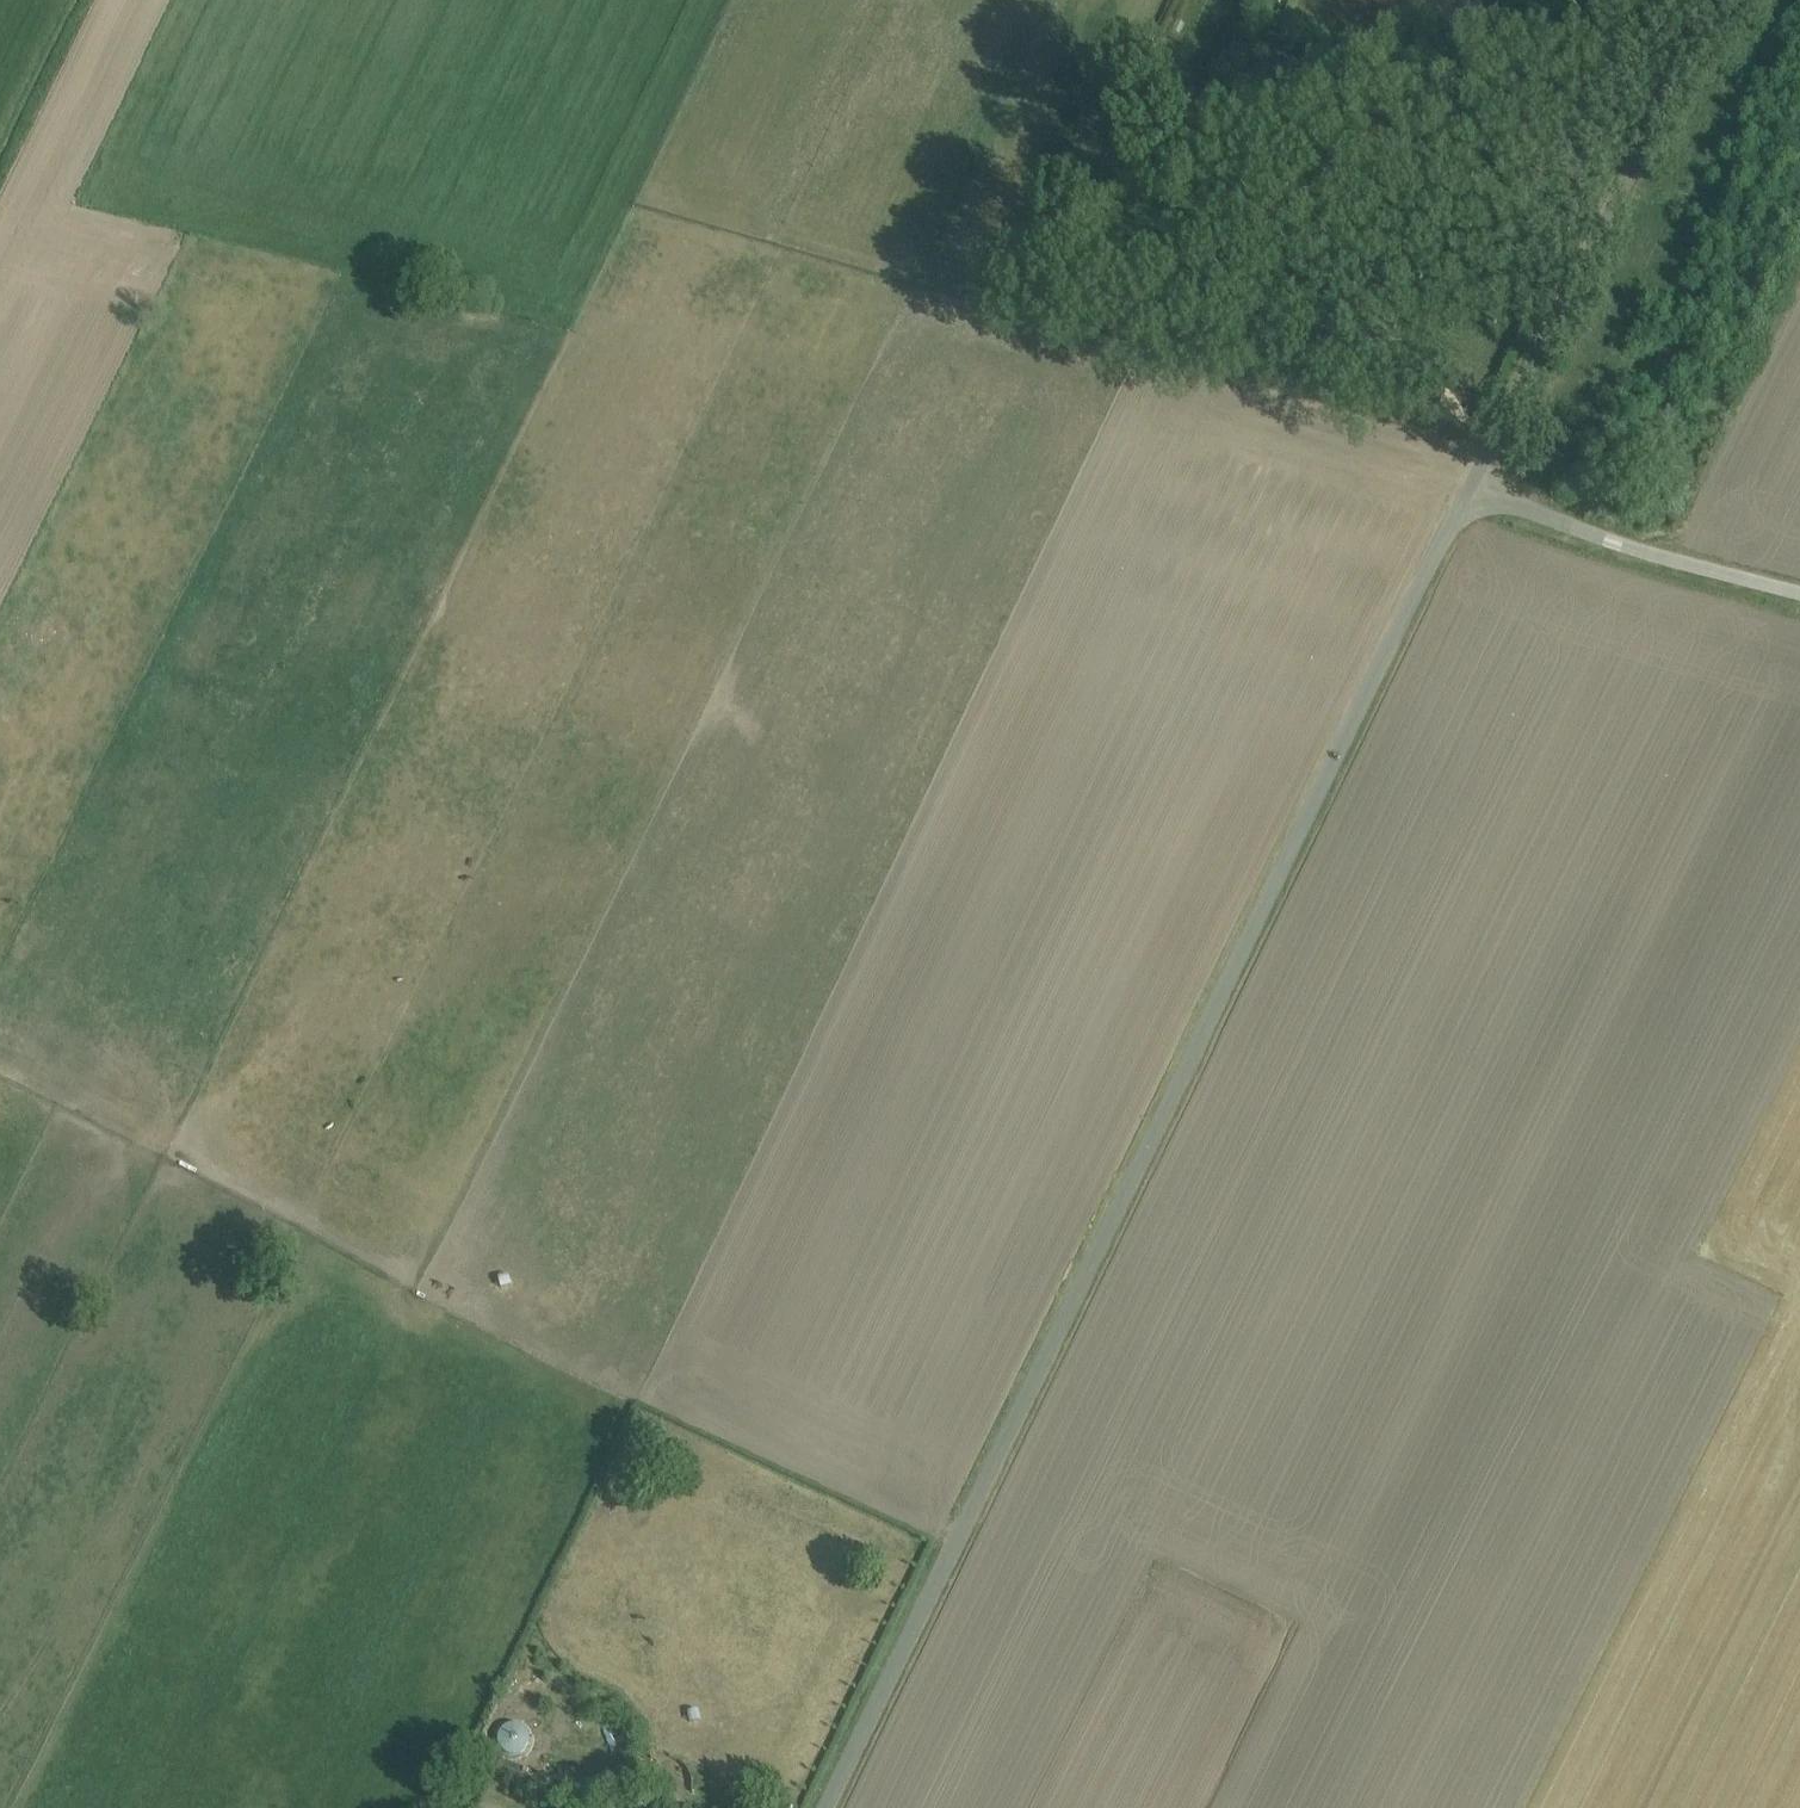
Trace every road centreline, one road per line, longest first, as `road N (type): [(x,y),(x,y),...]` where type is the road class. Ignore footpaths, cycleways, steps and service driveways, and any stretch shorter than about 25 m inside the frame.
road 1 (unclassified): [(821,1807),(1464,500)]
road 2 (unclassified): [(1464,500),(1714,0)]
road 3 (unclassified): [(1799,600),(1464,500)]

